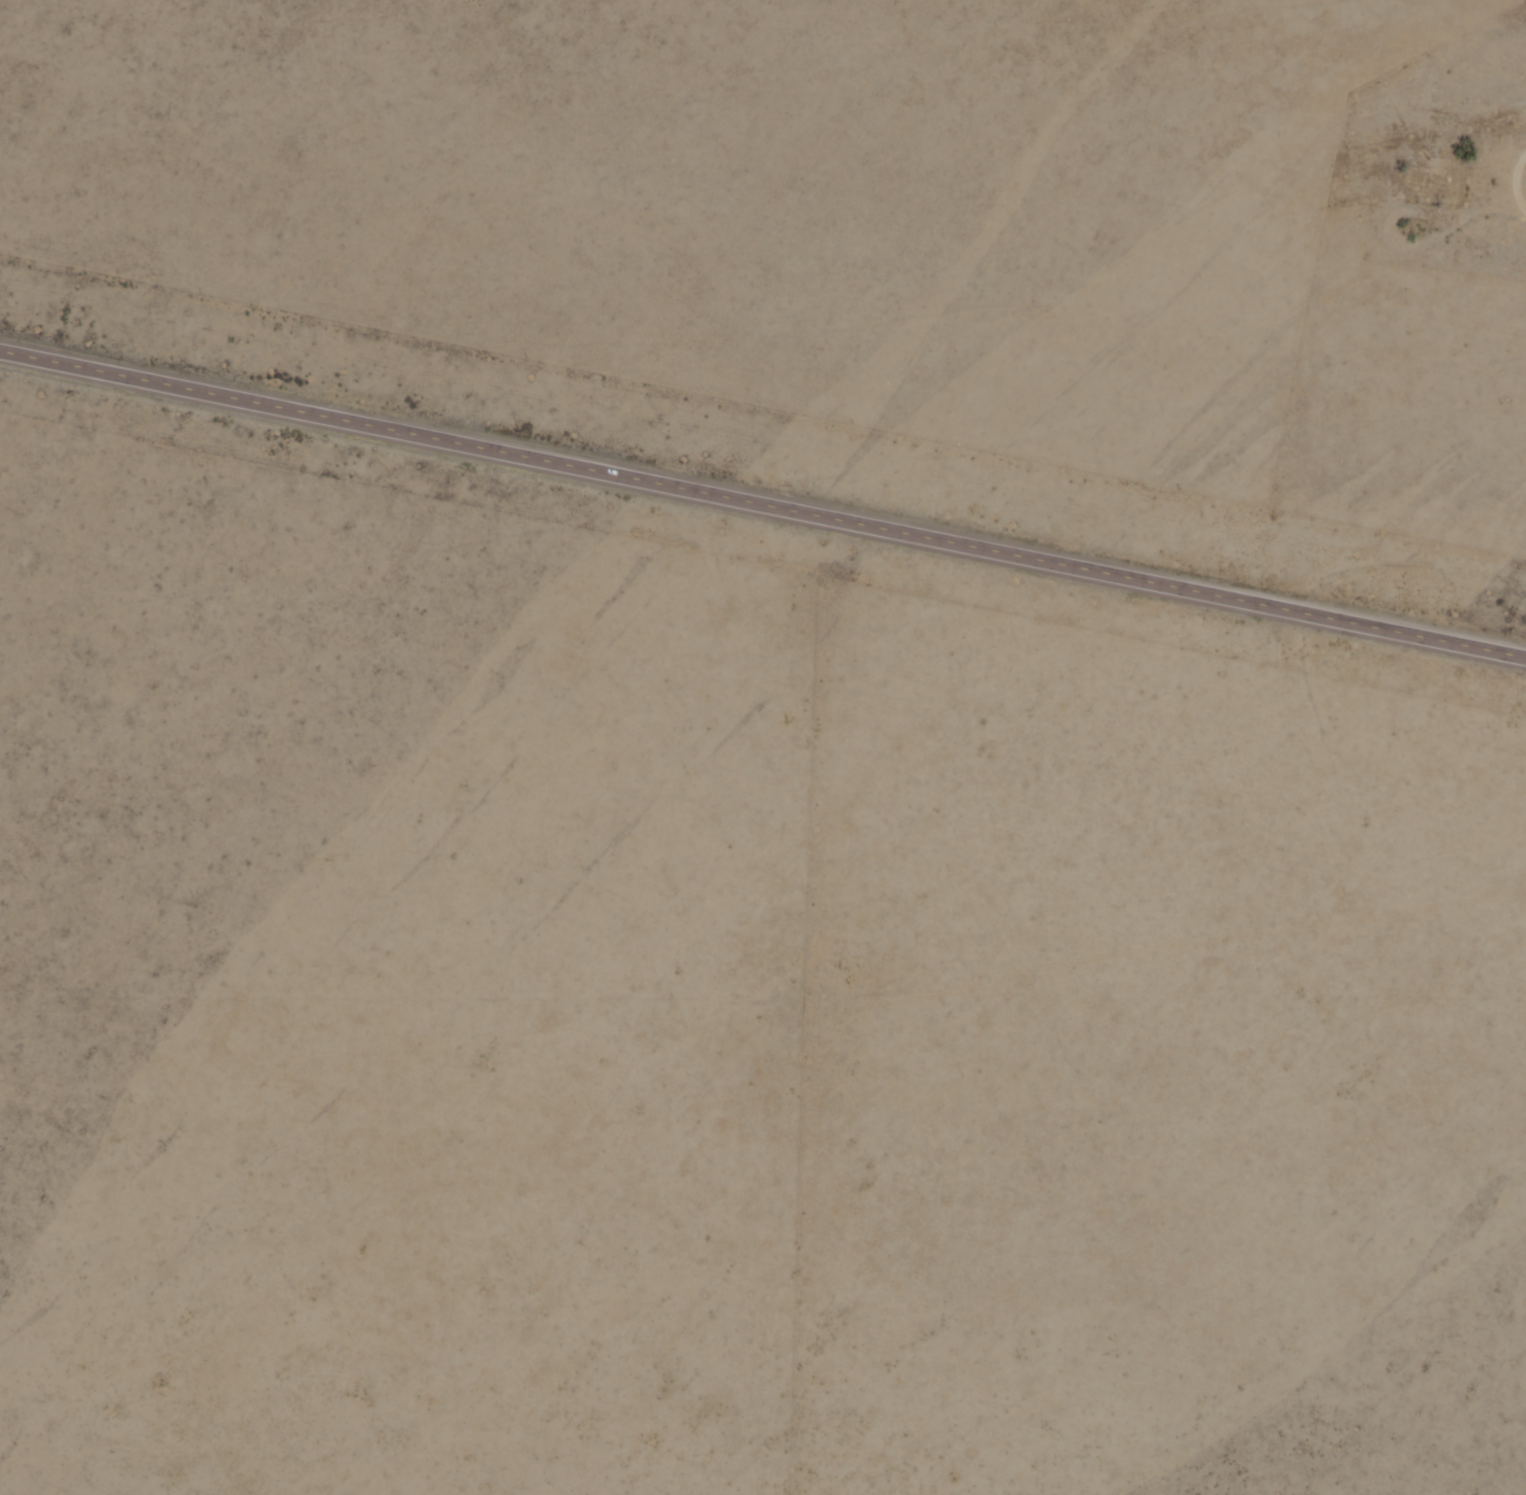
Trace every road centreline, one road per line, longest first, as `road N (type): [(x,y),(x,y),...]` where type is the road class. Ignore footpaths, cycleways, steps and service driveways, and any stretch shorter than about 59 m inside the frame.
road 1 (primary): [(0,350),(1525,658)]

